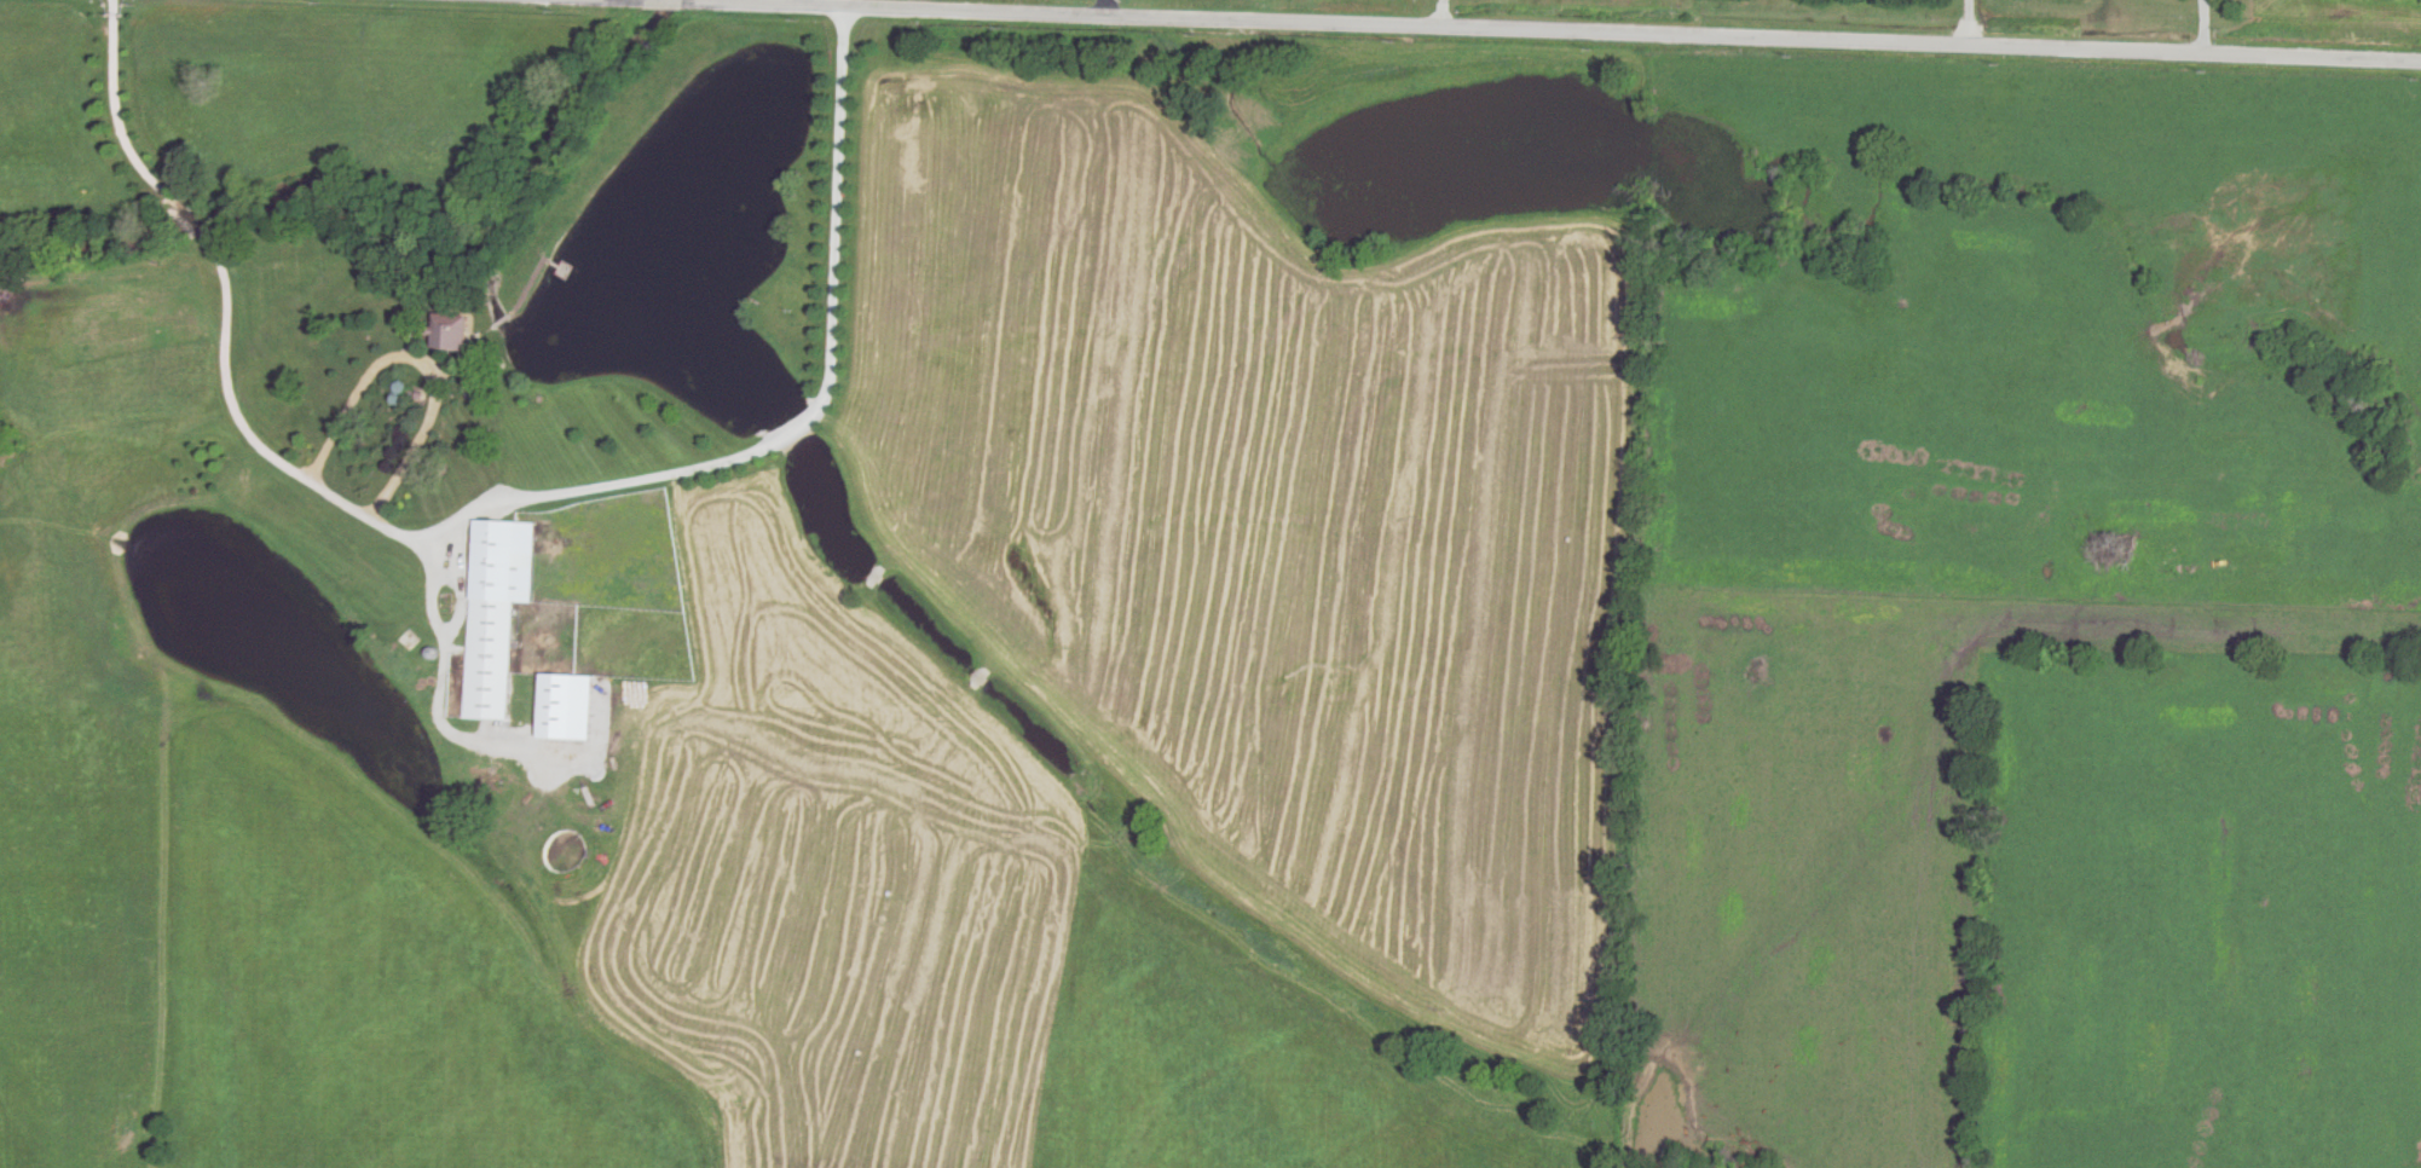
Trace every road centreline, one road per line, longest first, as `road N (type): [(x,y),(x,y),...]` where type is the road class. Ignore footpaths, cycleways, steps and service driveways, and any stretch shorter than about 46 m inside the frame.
road 1 (residential): [(2420,78),(636,24),(328,0)]

